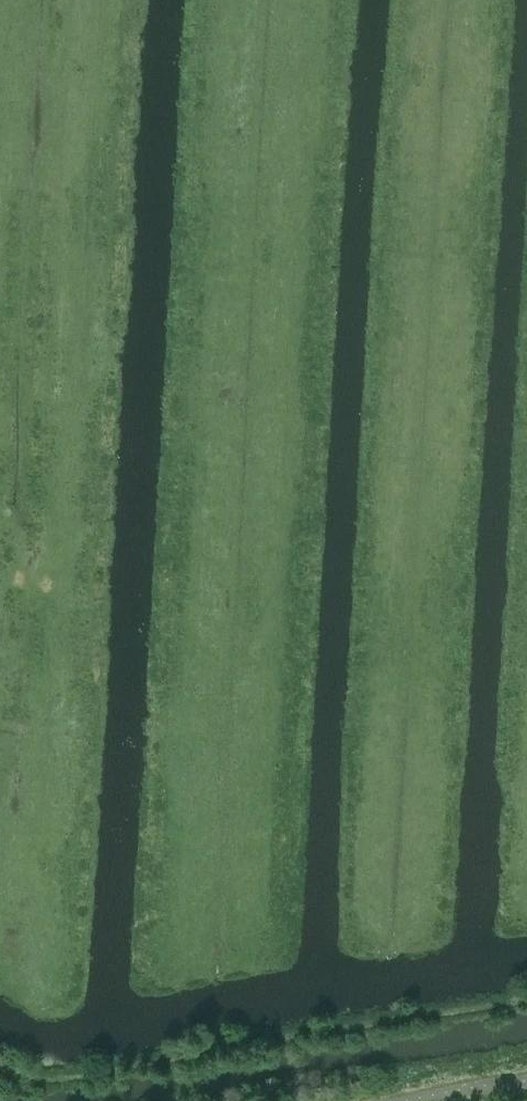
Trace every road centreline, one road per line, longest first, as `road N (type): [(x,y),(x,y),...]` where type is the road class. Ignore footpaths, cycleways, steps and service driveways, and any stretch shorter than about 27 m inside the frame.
road 1 (track): [(0,1065),(41,1073),(120,1064),(269,1032),(526,994)]

